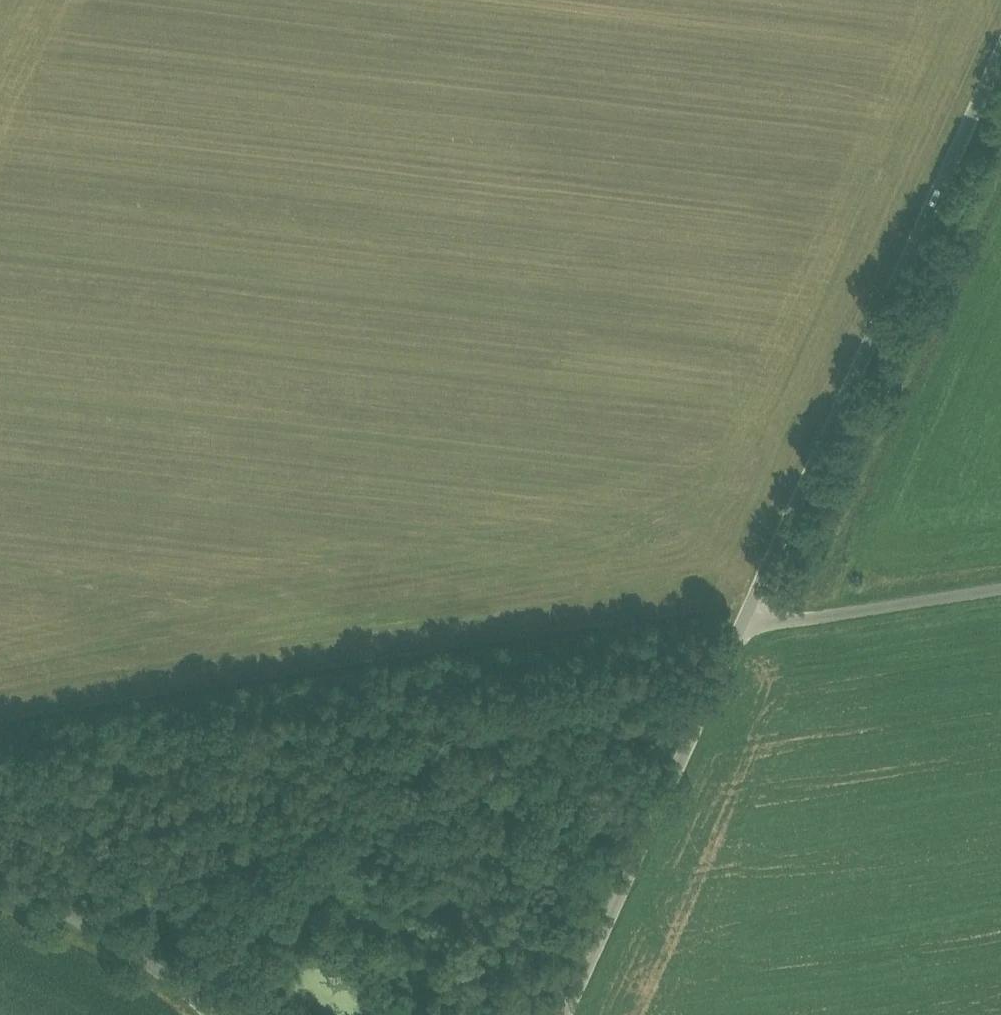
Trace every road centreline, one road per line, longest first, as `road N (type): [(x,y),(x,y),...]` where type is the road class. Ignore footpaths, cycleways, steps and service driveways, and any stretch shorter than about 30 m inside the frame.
road 1 (unclassified): [(754,611),(1000,66)]
road 2 (unclassified): [(568,1014),(754,611)]
road 3 (unclassified): [(205,1014),(132,946),(0,876)]
road 4 (unclassified): [(754,611),(1000,578)]

